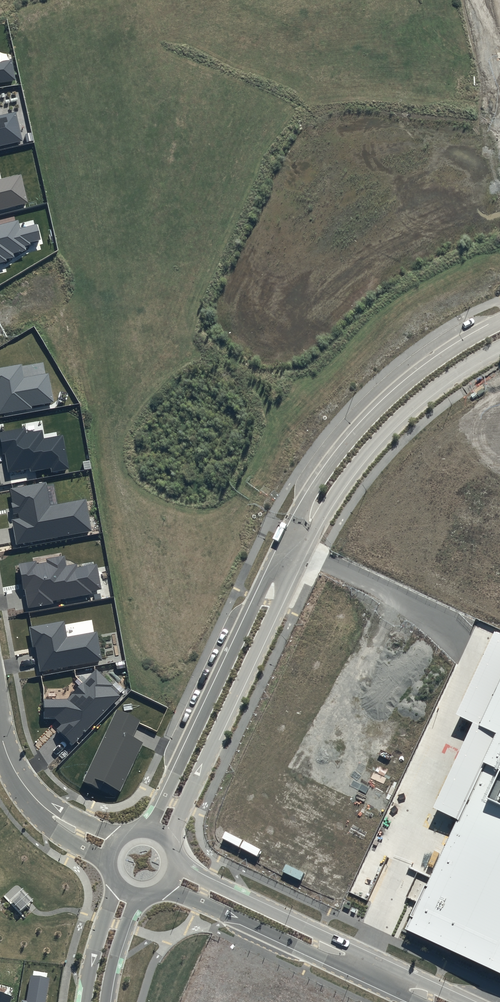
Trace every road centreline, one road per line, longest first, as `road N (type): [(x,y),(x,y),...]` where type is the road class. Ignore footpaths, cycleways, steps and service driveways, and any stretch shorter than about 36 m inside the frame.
road 1 (residential): [(150,830),(326,470),(411,381),(499,324)]
road 2 (residential): [(499,347),(410,410),(330,503),(168,841)]
road 3 (residential): [(499,93),(327,134),(244,167),(0,318)]
road 4 (residential): [(176,868),(465,1001)]
road 5 (residential): [(414,1001),(165,888)]
road 6 (residential): [(86,1001),(117,885)]

